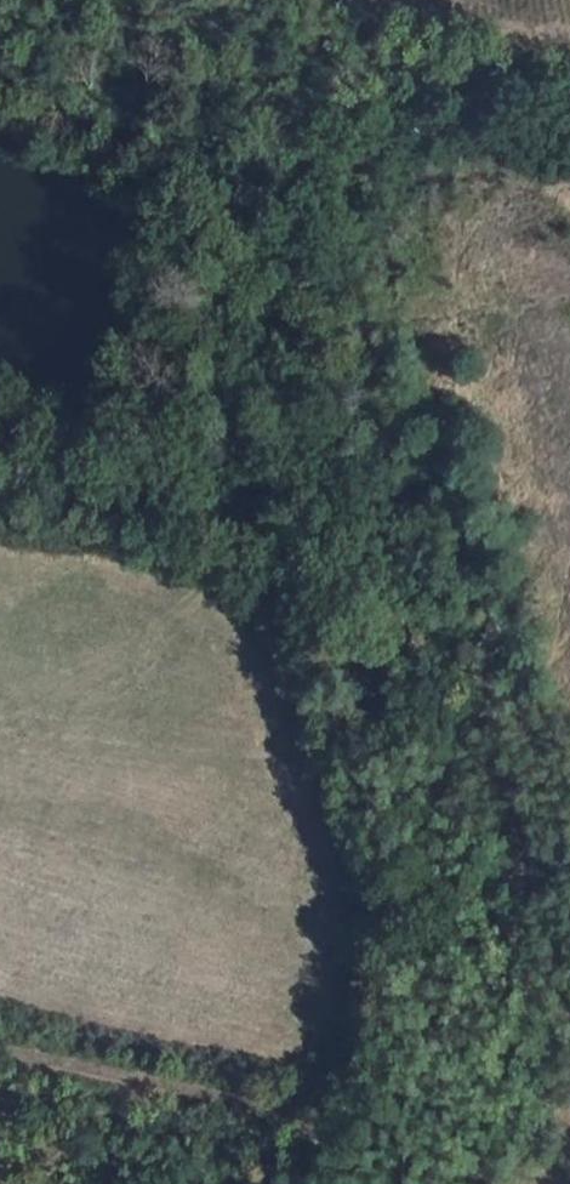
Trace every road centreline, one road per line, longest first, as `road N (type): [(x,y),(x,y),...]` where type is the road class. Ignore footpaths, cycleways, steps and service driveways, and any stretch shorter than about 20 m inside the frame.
road 1 (track): [(371,1126),(410,1037),(400,903),(260,510),(253,422),(298,175),(400,107),(480,95),(569,100)]
road 2 (track): [(338,1175),(307,1114),(0,1050)]

